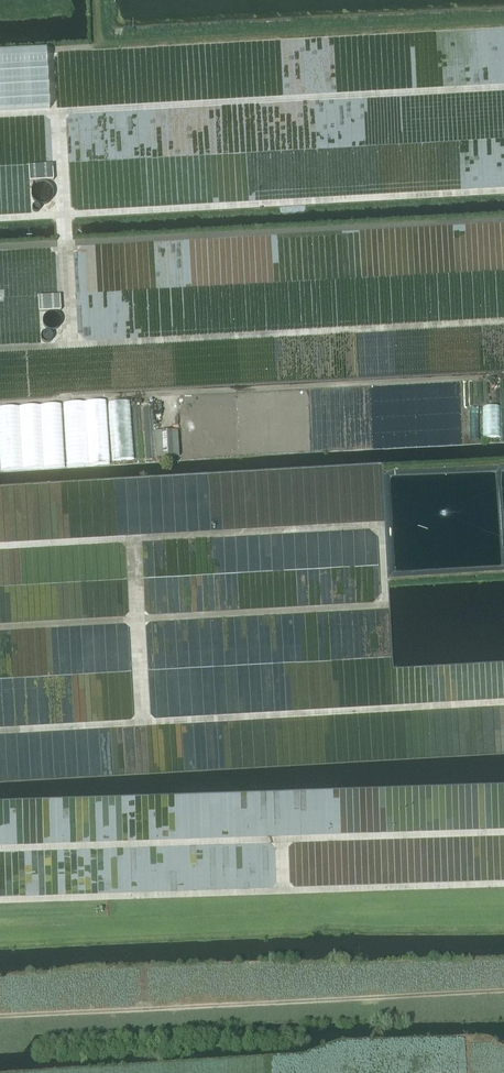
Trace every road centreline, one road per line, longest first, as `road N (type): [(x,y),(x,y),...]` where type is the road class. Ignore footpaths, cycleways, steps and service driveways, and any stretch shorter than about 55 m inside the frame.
road 1 (track): [(0,627),(384,605),(380,525),(0,547)]
road 2 (track): [(503,320),(80,344),(71,336),(65,242),(0,246)]
road 3 (track): [(0,730),(503,701)]
road 4 (track): [(0,403),(503,375)]
road 5 (track): [(0,218),(503,190)]
road 6 (track): [(503,989),(0,1016)]
road 7 (track): [(0,923),(503,904)]
road 8 (track): [(65,242),(503,219)]
road 9 (track): [(133,539),(143,722)]

